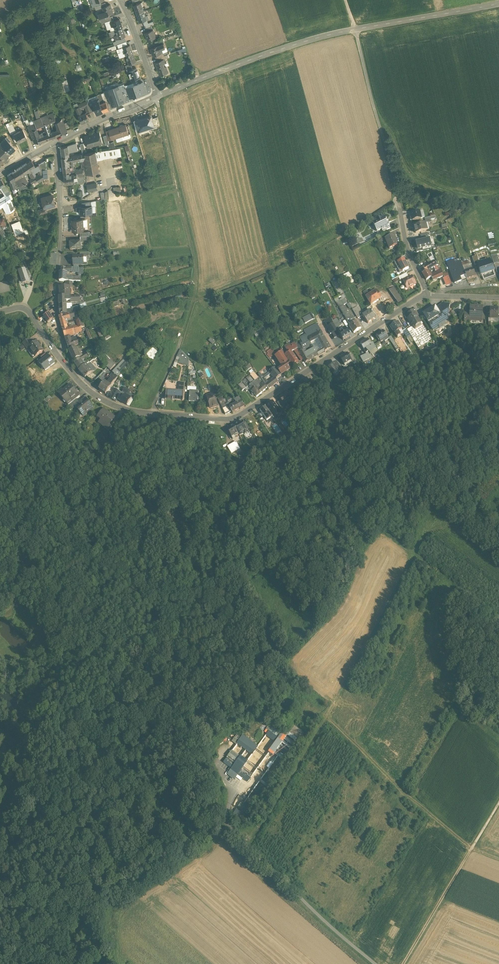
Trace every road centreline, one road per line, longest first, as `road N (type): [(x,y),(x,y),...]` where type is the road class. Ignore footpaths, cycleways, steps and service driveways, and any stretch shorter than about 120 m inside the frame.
road 1 (track): [(150,414),(194,299),(296,259),(396,196),(345,0)]
road 2 (residential): [(57,355),(105,402),(150,414),(237,417),(428,297)]
road 3 (tertiary): [(498,4),(318,38),(159,96)]
road 4 (track): [(498,861),(473,850),(326,717)]
road 5 (track): [(498,740),(470,713),(454,663),(456,585),(416,554)]
road 6 (residential): [(57,355),(64,347),(58,141)]
road 7 (track): [(194,299),(195,262),(159,96)]
road 8 (track): [(326,717),(416,554)]
road 9 (track): [(498,806),(404,963)]
road 10 (track): [(374,963),(246,848)]
road 11 (track): [(498,197),(455,202),(413,183),(396,135),(380,127)]
road 12 (track): [(0,530),(26,566),(59,582),(103,645)]
road 13 (track): [(246,848),(326,717)]

